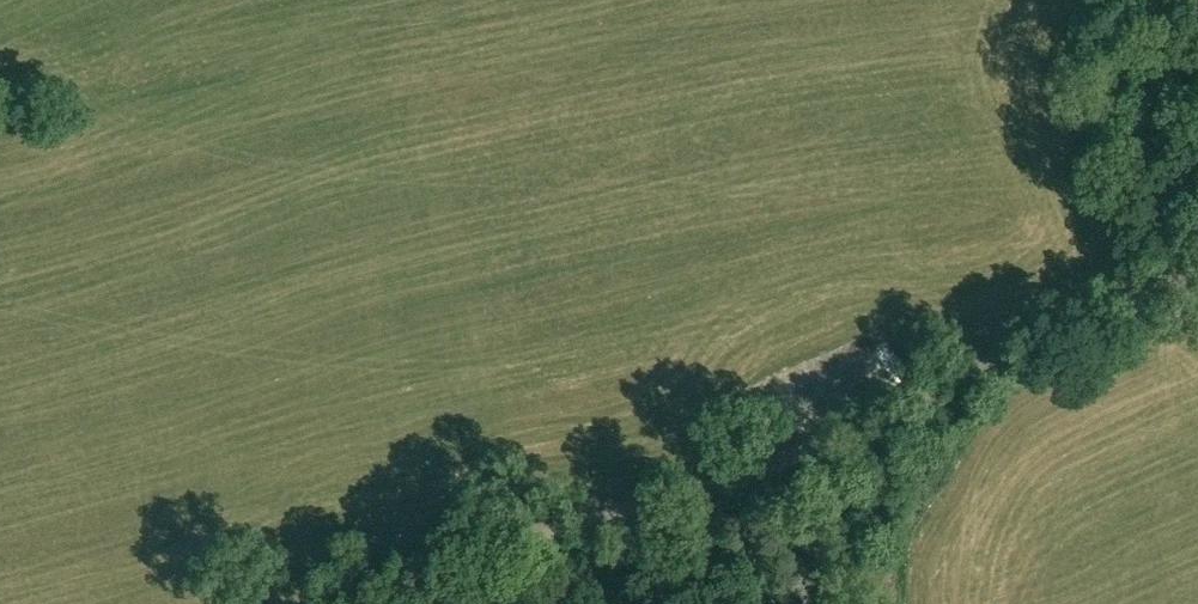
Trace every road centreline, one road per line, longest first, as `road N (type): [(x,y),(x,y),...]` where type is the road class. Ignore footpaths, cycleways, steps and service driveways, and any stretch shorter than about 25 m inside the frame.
road 1 (unclassified): [(1197,269),(771,464),(541,534),(516,556),(507,603)]

